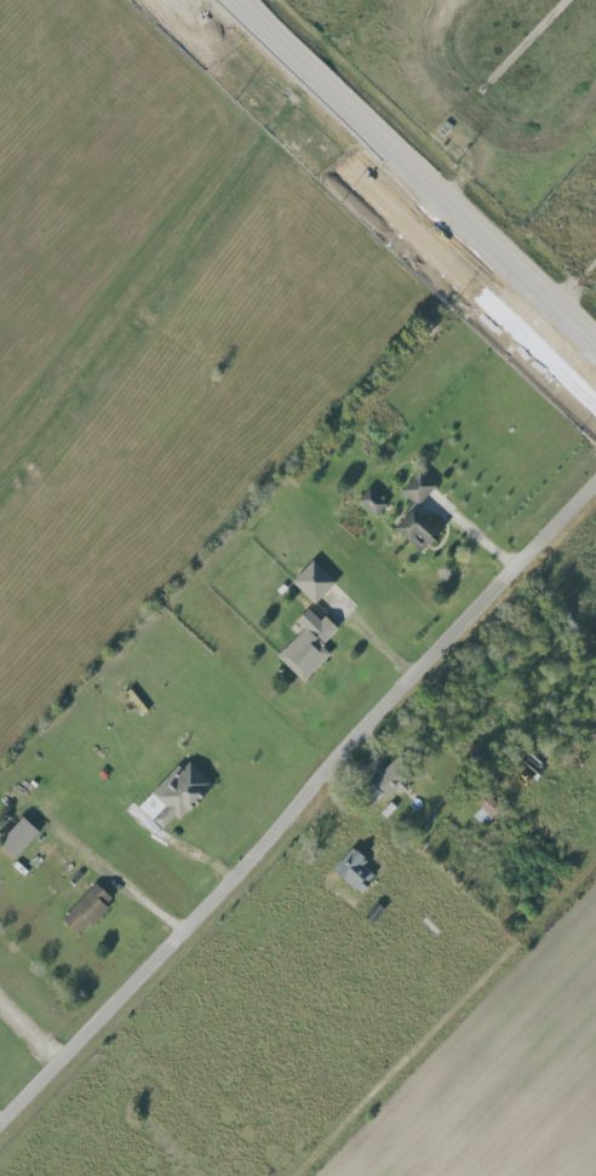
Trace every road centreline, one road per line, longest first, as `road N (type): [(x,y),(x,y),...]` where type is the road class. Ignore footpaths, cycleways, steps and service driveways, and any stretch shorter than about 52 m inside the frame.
road 1 (residential): [(595,489),(0,1130)]
road 2 (primary): [(595,347),(225,0)]

